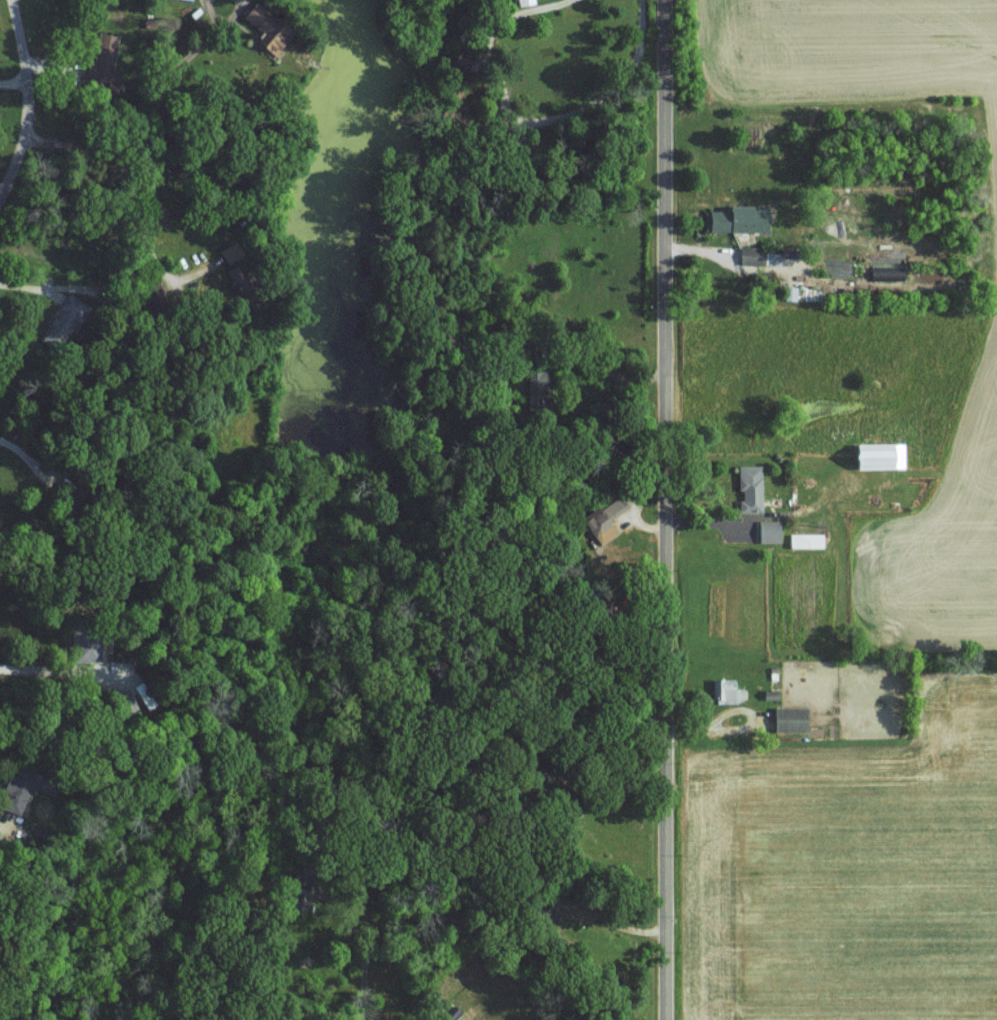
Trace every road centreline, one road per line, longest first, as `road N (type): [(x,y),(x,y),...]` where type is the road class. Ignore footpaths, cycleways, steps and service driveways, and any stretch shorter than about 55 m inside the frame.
road 1 (residential): [(667,1019),(666,0)]
road 2 (residential): [(13,0),(25,111),(0,187)]

